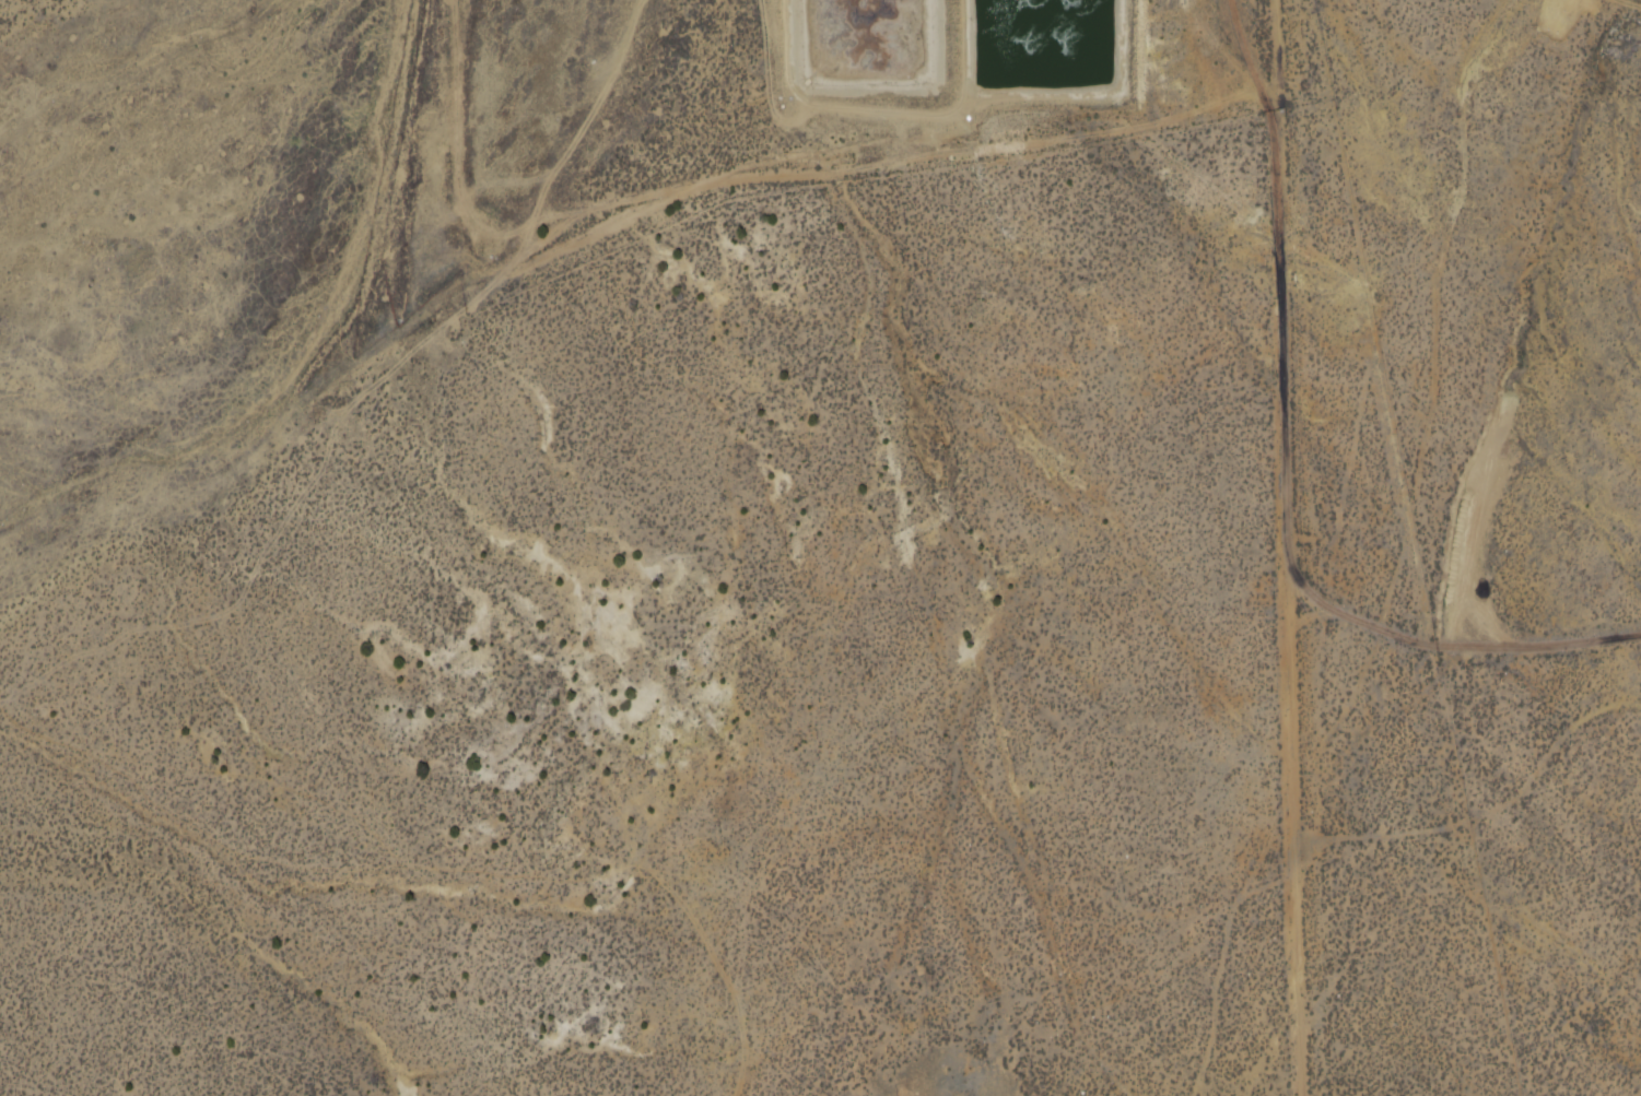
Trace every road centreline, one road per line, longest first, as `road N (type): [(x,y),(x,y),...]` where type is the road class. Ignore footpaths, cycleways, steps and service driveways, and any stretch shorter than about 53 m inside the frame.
road 1 (residential): [(1279,109),(1297,1095)]

